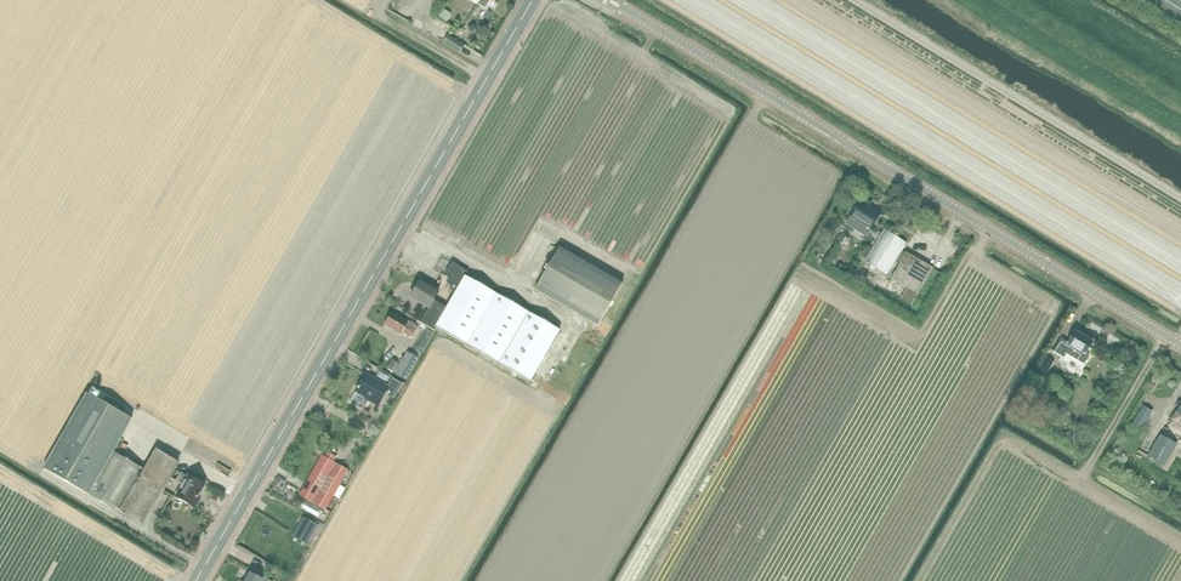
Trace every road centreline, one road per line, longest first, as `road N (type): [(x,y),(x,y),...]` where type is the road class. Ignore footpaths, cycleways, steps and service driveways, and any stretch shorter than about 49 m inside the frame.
road 1 (tertiary): [(196,580),(532,0)]
road 2 (unclassified): [(1180,346),(608,0)]

